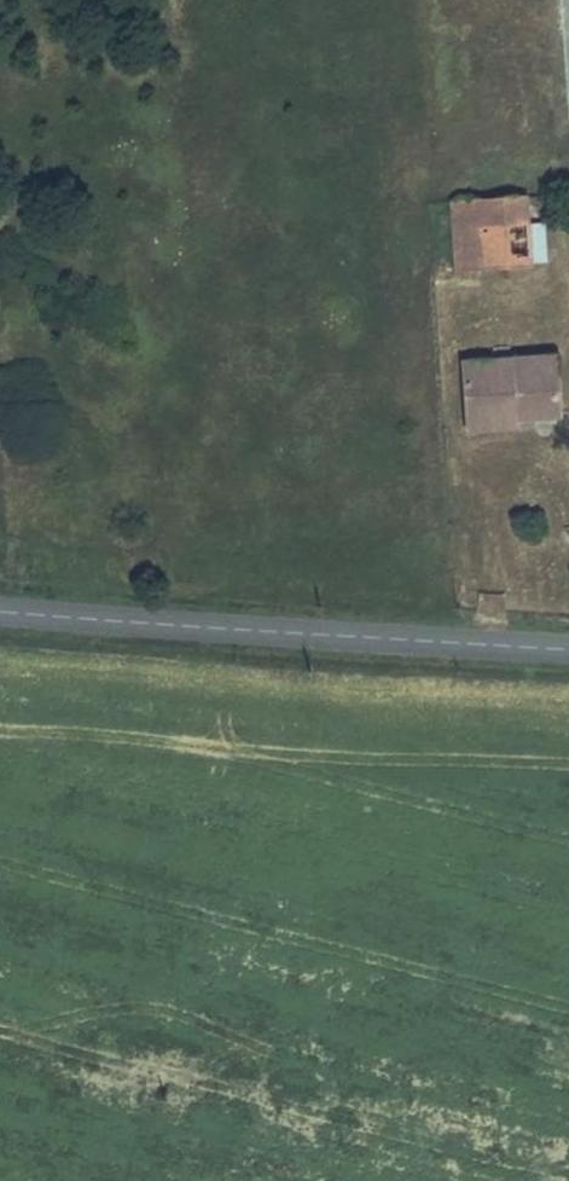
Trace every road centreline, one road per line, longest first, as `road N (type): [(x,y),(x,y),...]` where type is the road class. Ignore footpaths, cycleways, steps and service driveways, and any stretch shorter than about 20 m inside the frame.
road 1 (tertiary): [(0,611),(568,649)]

